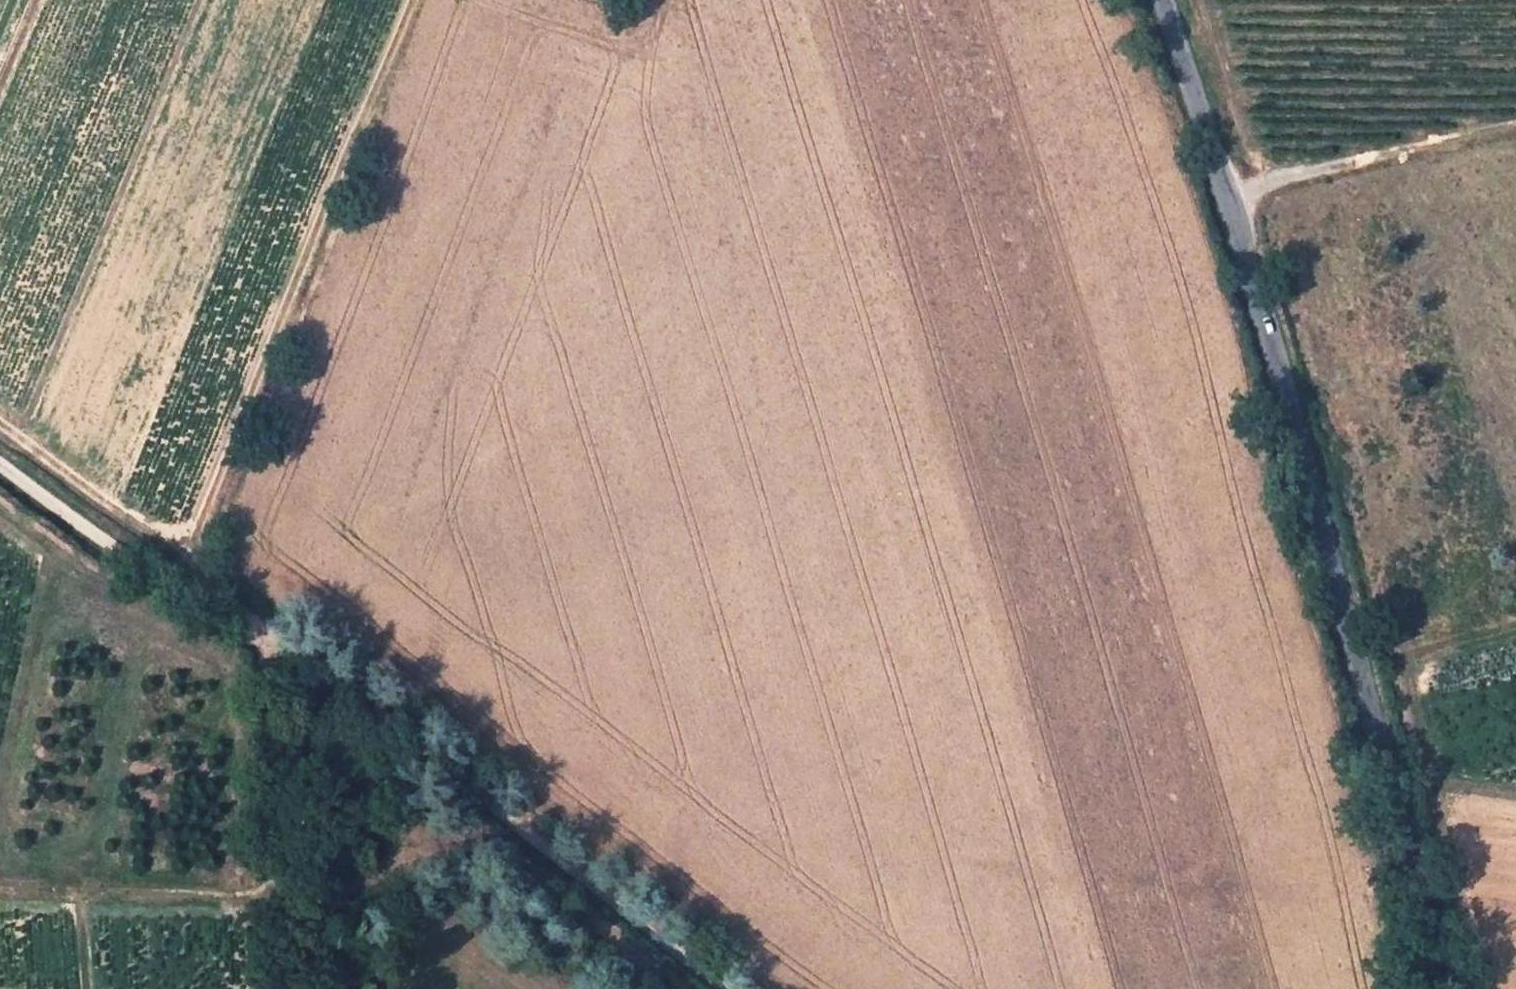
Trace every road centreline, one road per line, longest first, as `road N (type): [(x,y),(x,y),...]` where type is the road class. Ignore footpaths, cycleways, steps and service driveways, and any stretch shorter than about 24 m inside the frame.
road 1 (unclassified): [(1160,0),(1438,988)]
road 2 (track): [(185,546),(411,0)]
road 3 (track): [(269,632),(733,988)]
road 4 (track): [(269,632),(261,817),(273,988)]
road 5 (track): [(0,423),(84,487),(221,570),(258,602),(269,632)]
road 6 (track): [(0,463),(111,548),(269,632)]
road 7 (track): [(0,883),(266,891)]

